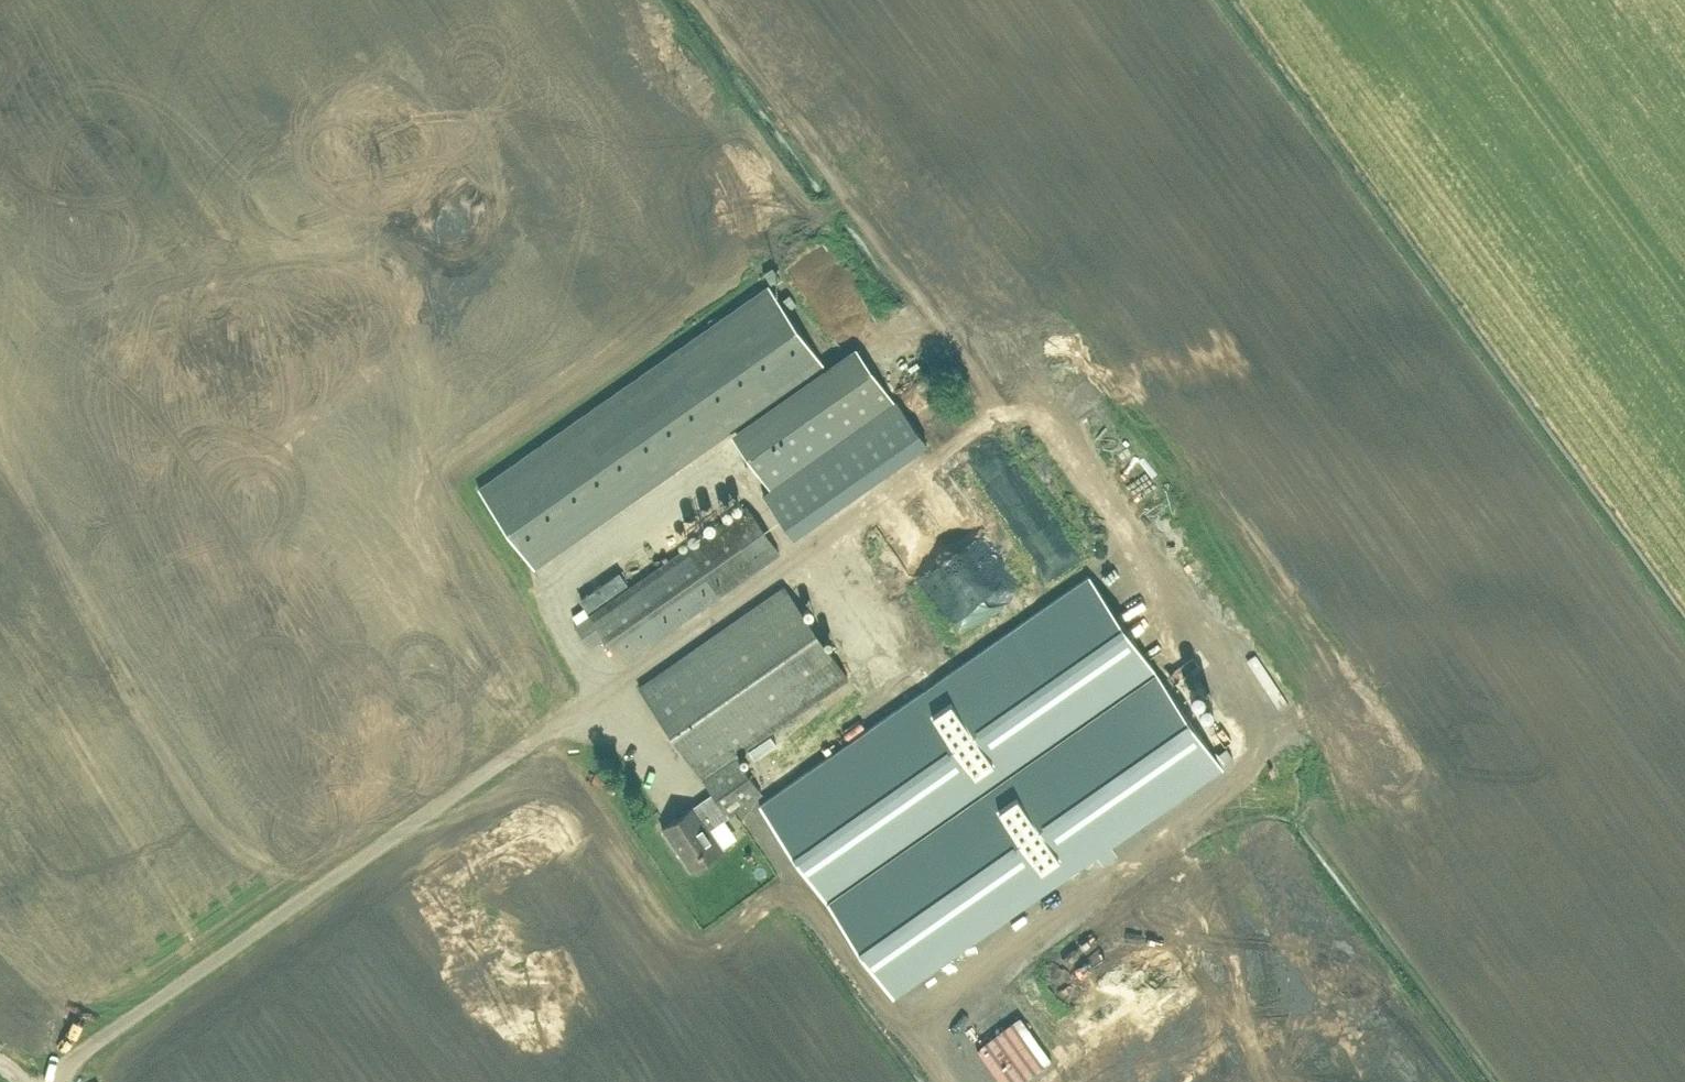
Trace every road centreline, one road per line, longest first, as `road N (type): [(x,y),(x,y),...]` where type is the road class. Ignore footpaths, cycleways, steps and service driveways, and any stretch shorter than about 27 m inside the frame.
road 1 (track): [(687,0),(1001,420),(1031,399),(1282,765),(917,1034)]

